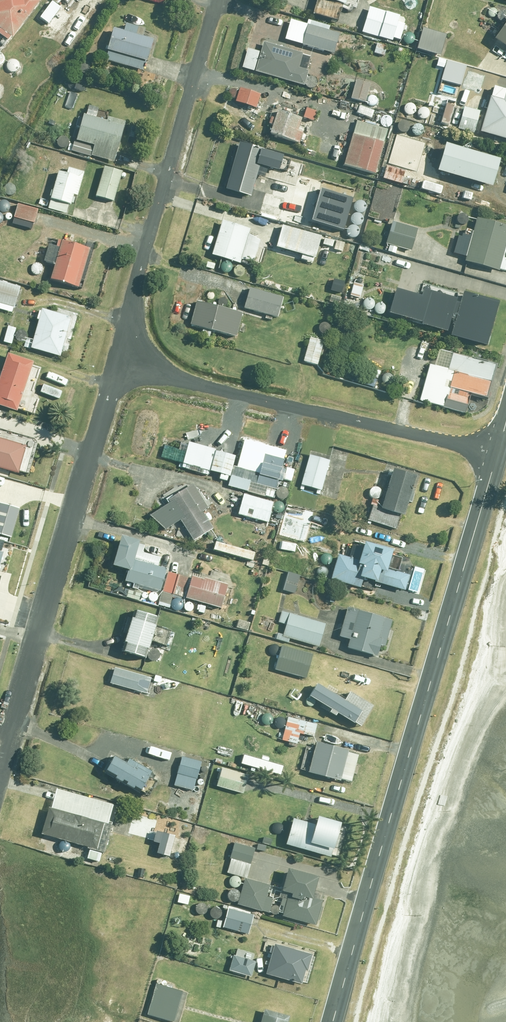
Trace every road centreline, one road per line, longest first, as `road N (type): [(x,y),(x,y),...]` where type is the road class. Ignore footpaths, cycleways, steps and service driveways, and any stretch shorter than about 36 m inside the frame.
road 1 (secondary): [(497,455),(332,1021)]
road 2 (residential): [(0,763),(117,366)]
road 3 (residential): [(117,366),(497,455)]
road 4 (residential): [(117,366),(217,0)]

